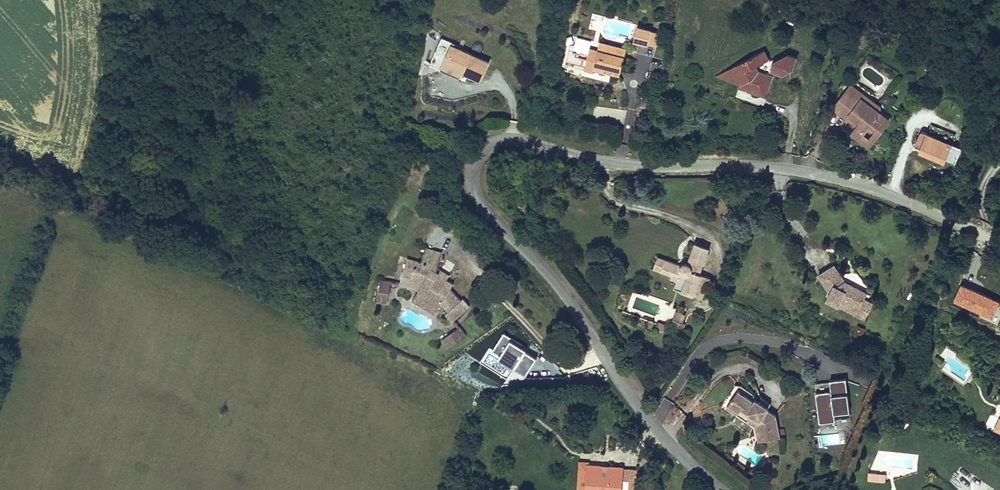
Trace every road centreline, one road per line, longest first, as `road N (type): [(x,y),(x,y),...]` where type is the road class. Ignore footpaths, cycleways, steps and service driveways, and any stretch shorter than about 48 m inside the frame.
road 1 (residential): [(999,246),(922,205),(814,171),(636,162),(504,137),(475,149),(467,161),(474,194),(558,284),(658,430),(724,489)]

